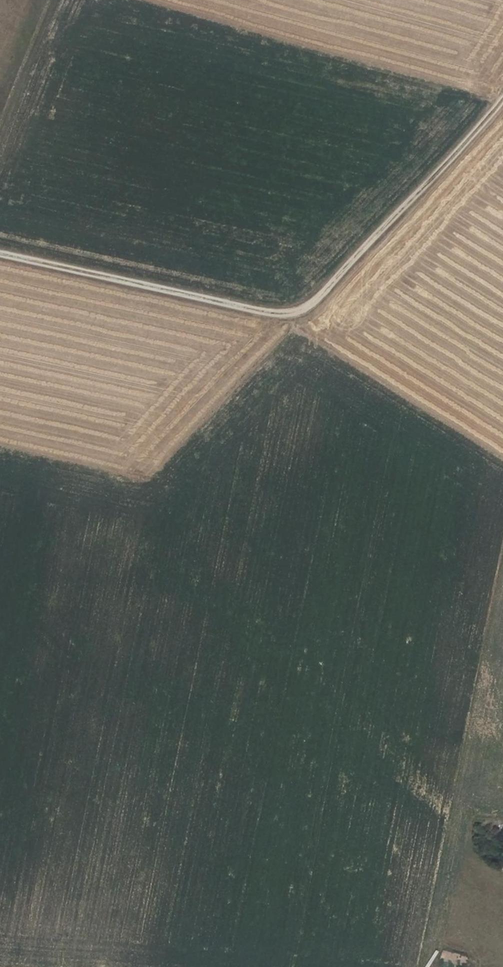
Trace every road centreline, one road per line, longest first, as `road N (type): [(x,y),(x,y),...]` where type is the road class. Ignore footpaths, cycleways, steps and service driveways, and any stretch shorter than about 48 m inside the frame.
road 1 (track): [(0,253),(297,313),(502,100)]

